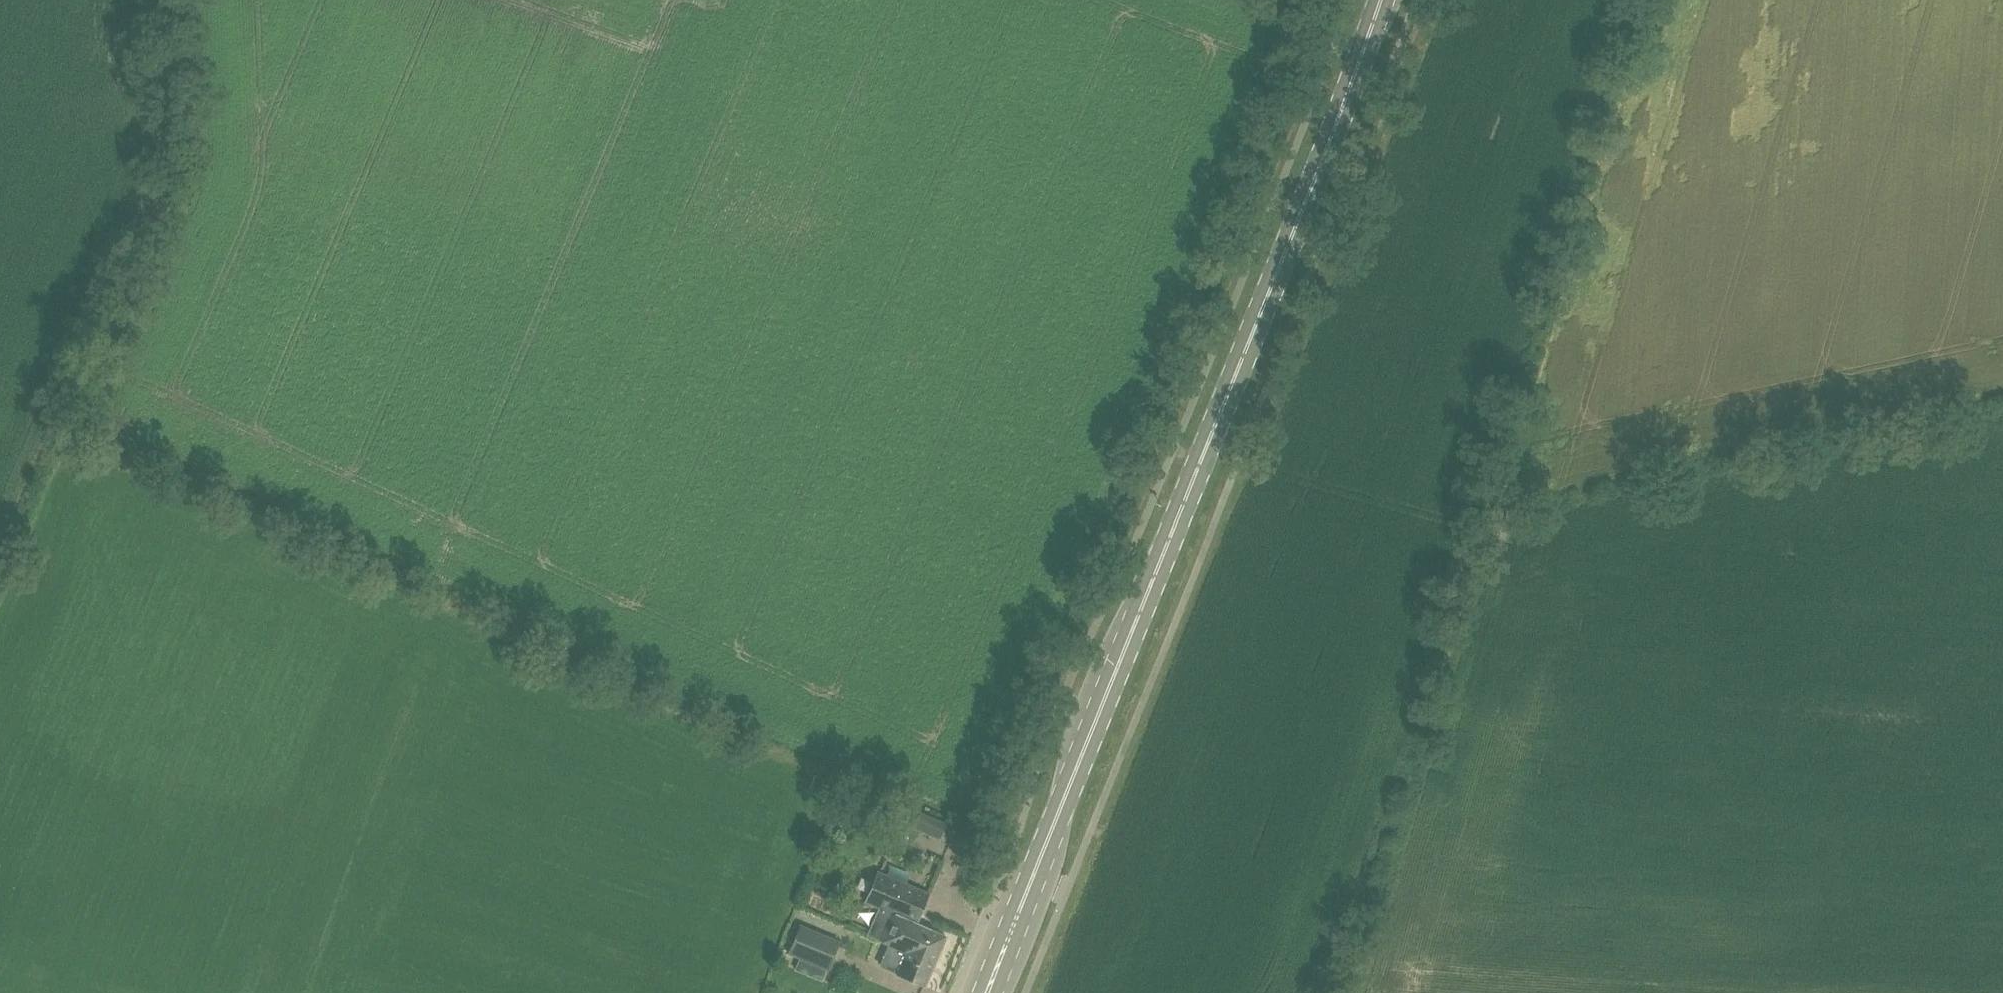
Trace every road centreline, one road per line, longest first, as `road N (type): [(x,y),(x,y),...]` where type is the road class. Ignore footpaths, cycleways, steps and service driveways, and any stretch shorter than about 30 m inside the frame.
road 1 (secondary): [(997,992),(1317,187),(1382,0)]

